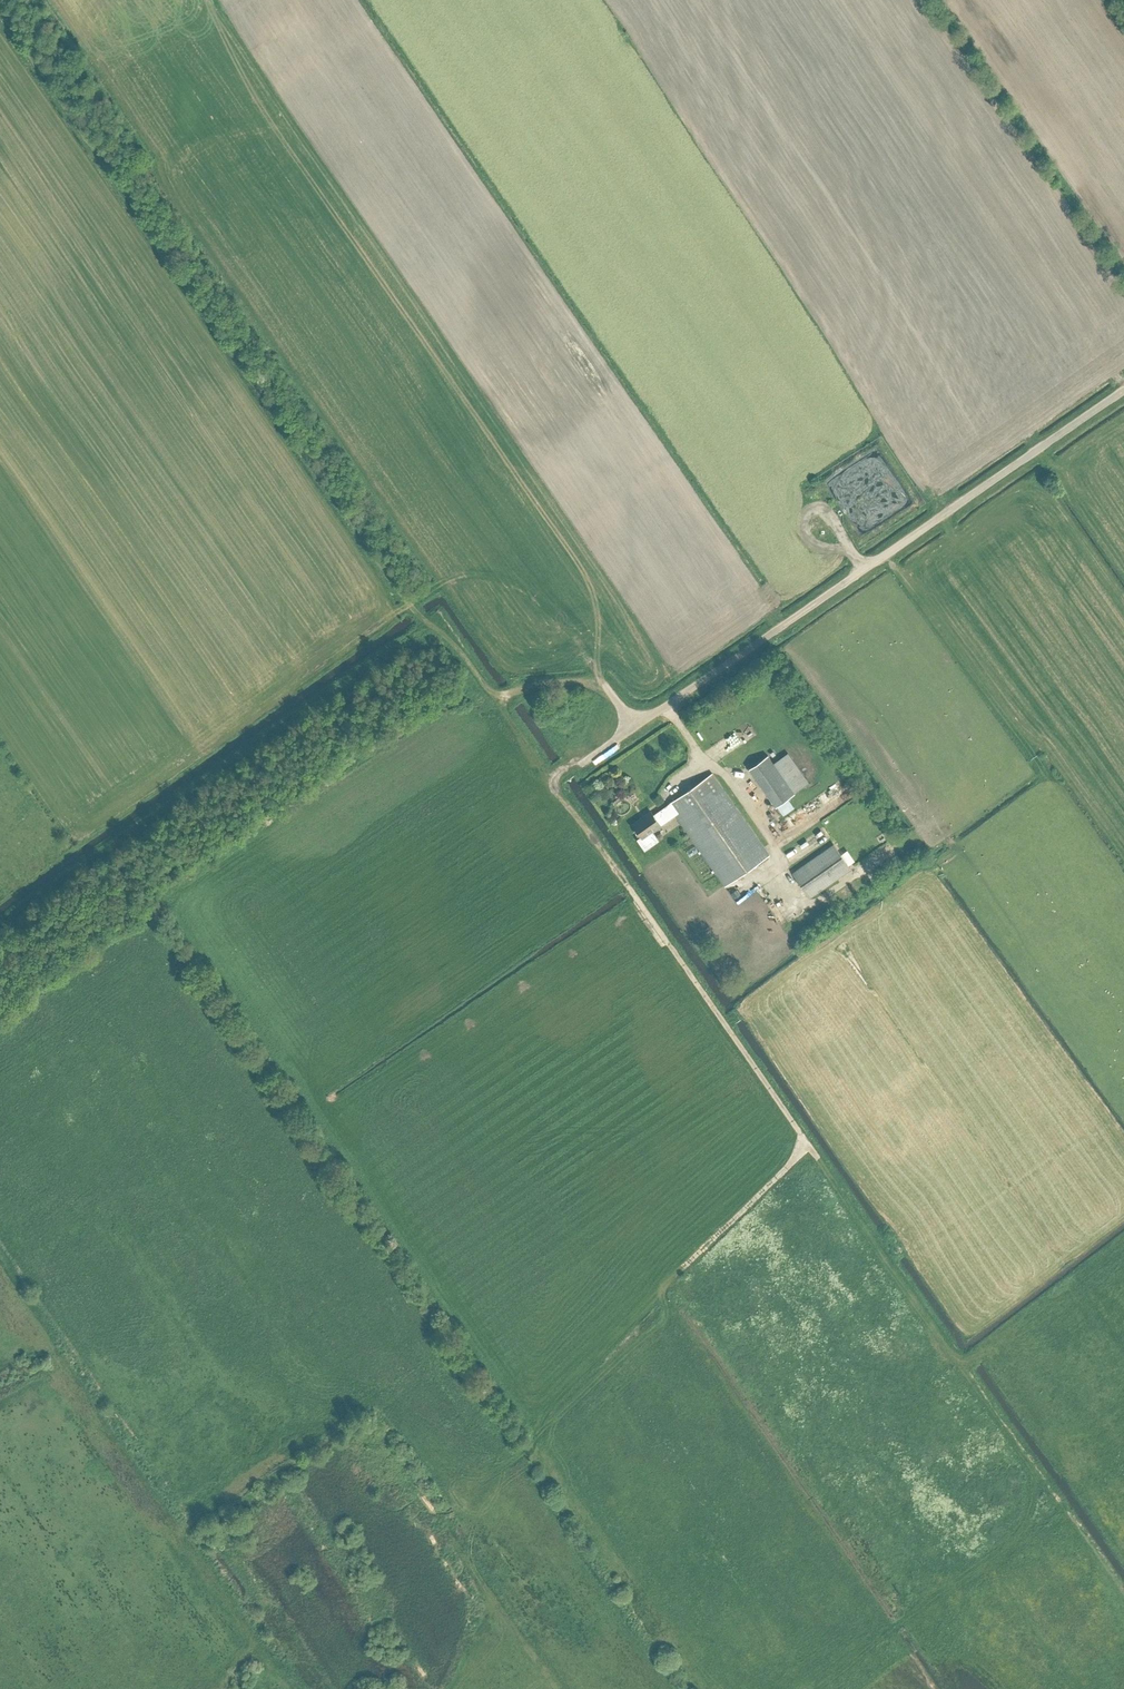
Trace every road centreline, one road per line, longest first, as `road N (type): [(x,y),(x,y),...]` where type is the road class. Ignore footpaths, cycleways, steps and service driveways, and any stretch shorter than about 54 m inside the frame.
road 1 (track): [(0,11),(399,595),(492,690)]
road 2 (unclassified): [(636,723),(1123,389)]
road 3 (track): [(115,843),(149,892),(433,696),(492,690)]
road 4 (unclassified): [(492,690),(601,678),(636,723)]

